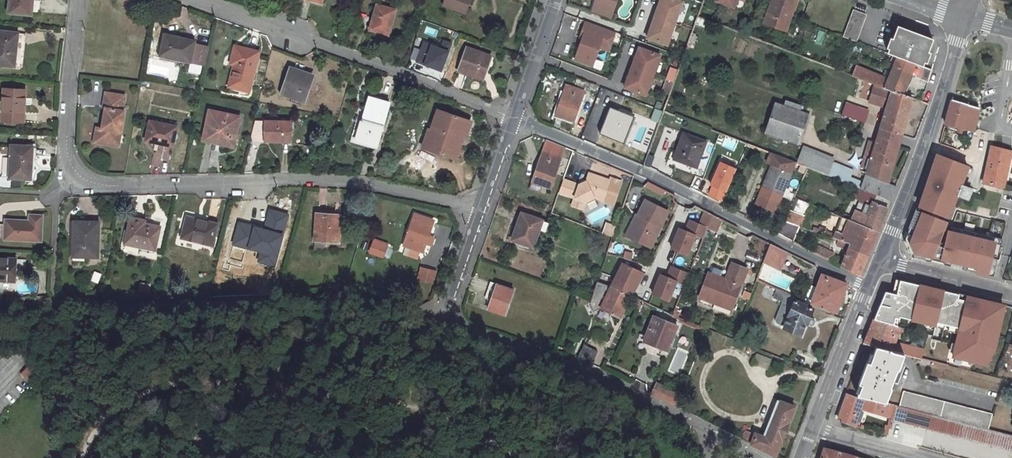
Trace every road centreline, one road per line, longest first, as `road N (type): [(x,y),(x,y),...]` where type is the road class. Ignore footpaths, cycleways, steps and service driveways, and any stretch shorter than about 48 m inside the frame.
road 1 (residential): [(81,0),(65,139),(76,176),(109,186),(333,181),(480,214)]
road 2 (residential): [(480,214),(441,322),(599,381),(757,457)]
road 3 (residential): [(868,288),(515,117)]
road 4 (residential): [(515,117),(197,0)]
road 5 (unclassified): [(884,258),(966,18)]
road 6 (unclassified): [(814,428),(868,288)]
road 7 (residential): [(884,258),(1011,290)]
road 8 (residential): [(554,0),(515,117)]

